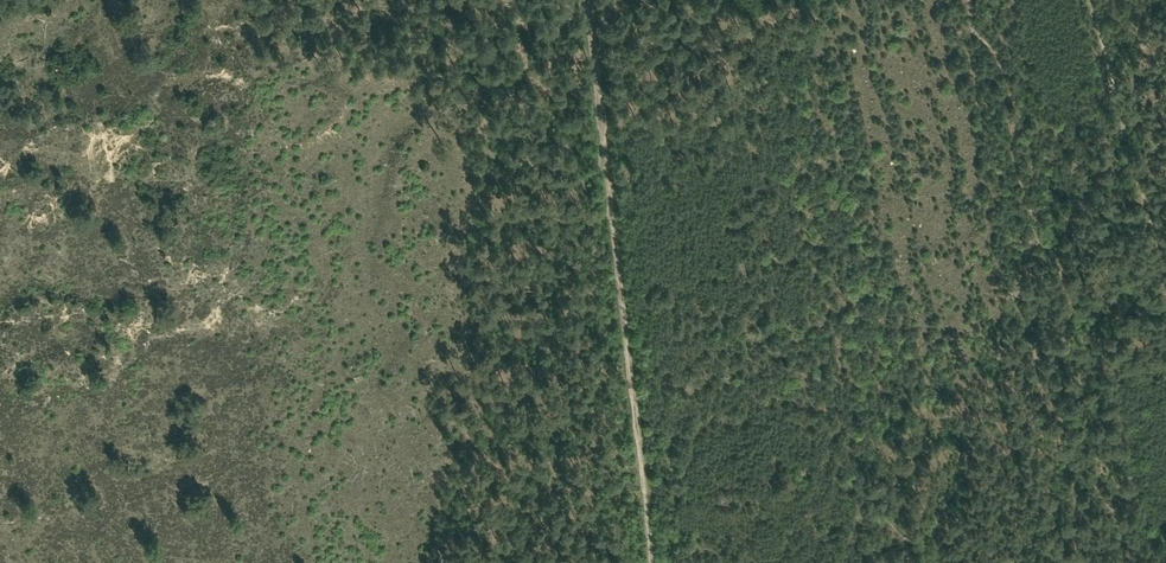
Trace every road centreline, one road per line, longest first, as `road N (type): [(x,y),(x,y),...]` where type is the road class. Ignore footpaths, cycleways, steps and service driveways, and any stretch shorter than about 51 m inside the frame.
road 1 (track): [(652,562),(589,0)]

